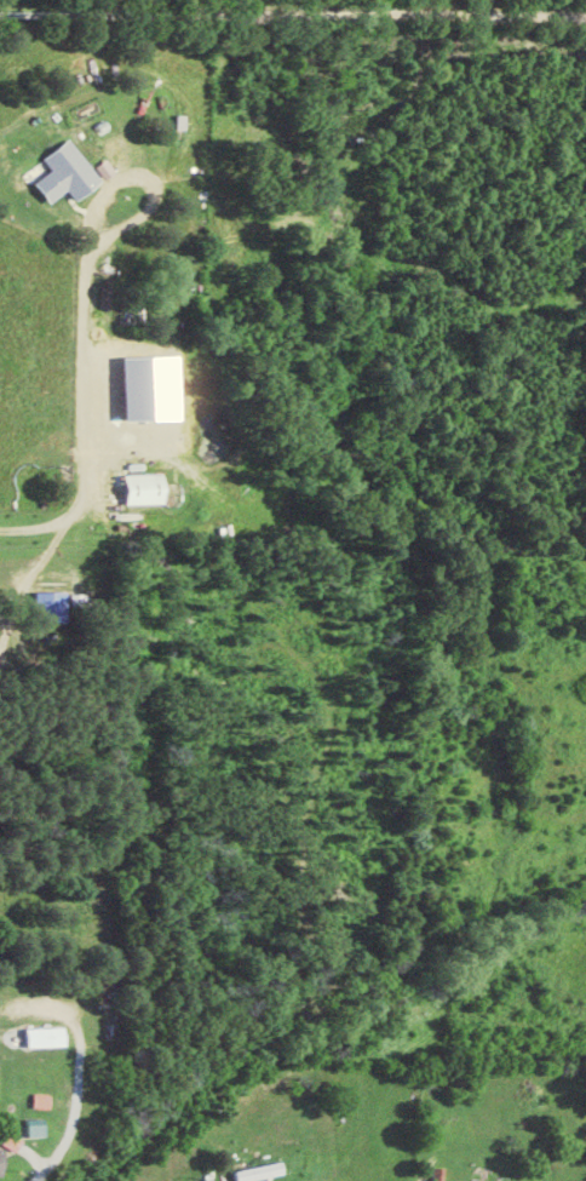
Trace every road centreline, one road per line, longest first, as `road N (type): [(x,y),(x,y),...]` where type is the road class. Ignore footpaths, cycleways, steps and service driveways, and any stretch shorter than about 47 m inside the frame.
road 1 (residential): [(585,15),(432,7),(0,13)]

